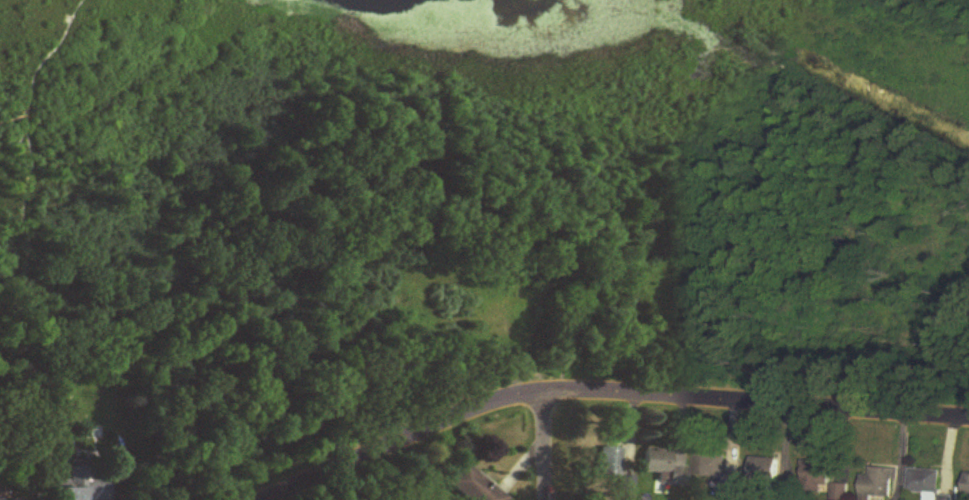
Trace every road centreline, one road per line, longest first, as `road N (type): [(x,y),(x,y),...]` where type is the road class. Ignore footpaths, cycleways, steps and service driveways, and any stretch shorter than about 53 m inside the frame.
road 1 (residential): [(968,422),(546,395),(508,400),(273,499)]

